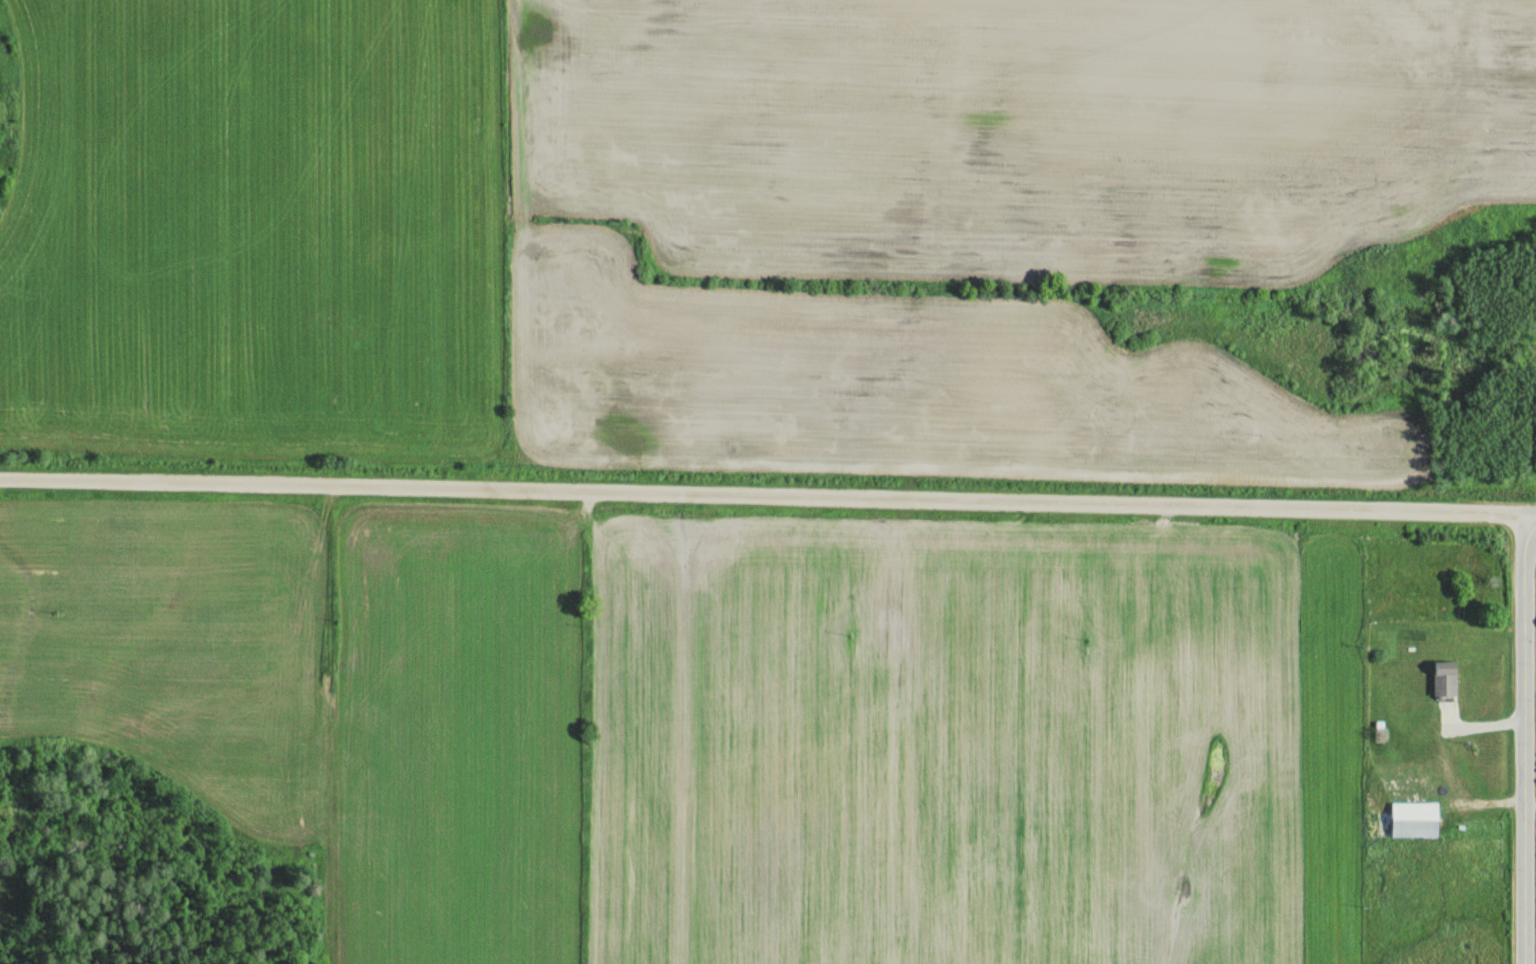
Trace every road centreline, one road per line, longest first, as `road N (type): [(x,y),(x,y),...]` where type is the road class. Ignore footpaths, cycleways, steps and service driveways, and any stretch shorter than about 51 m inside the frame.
road 1 (residential): [(1530,511),(0,477)]
road 2 (residential): [(1530,963),(1530,511)]

